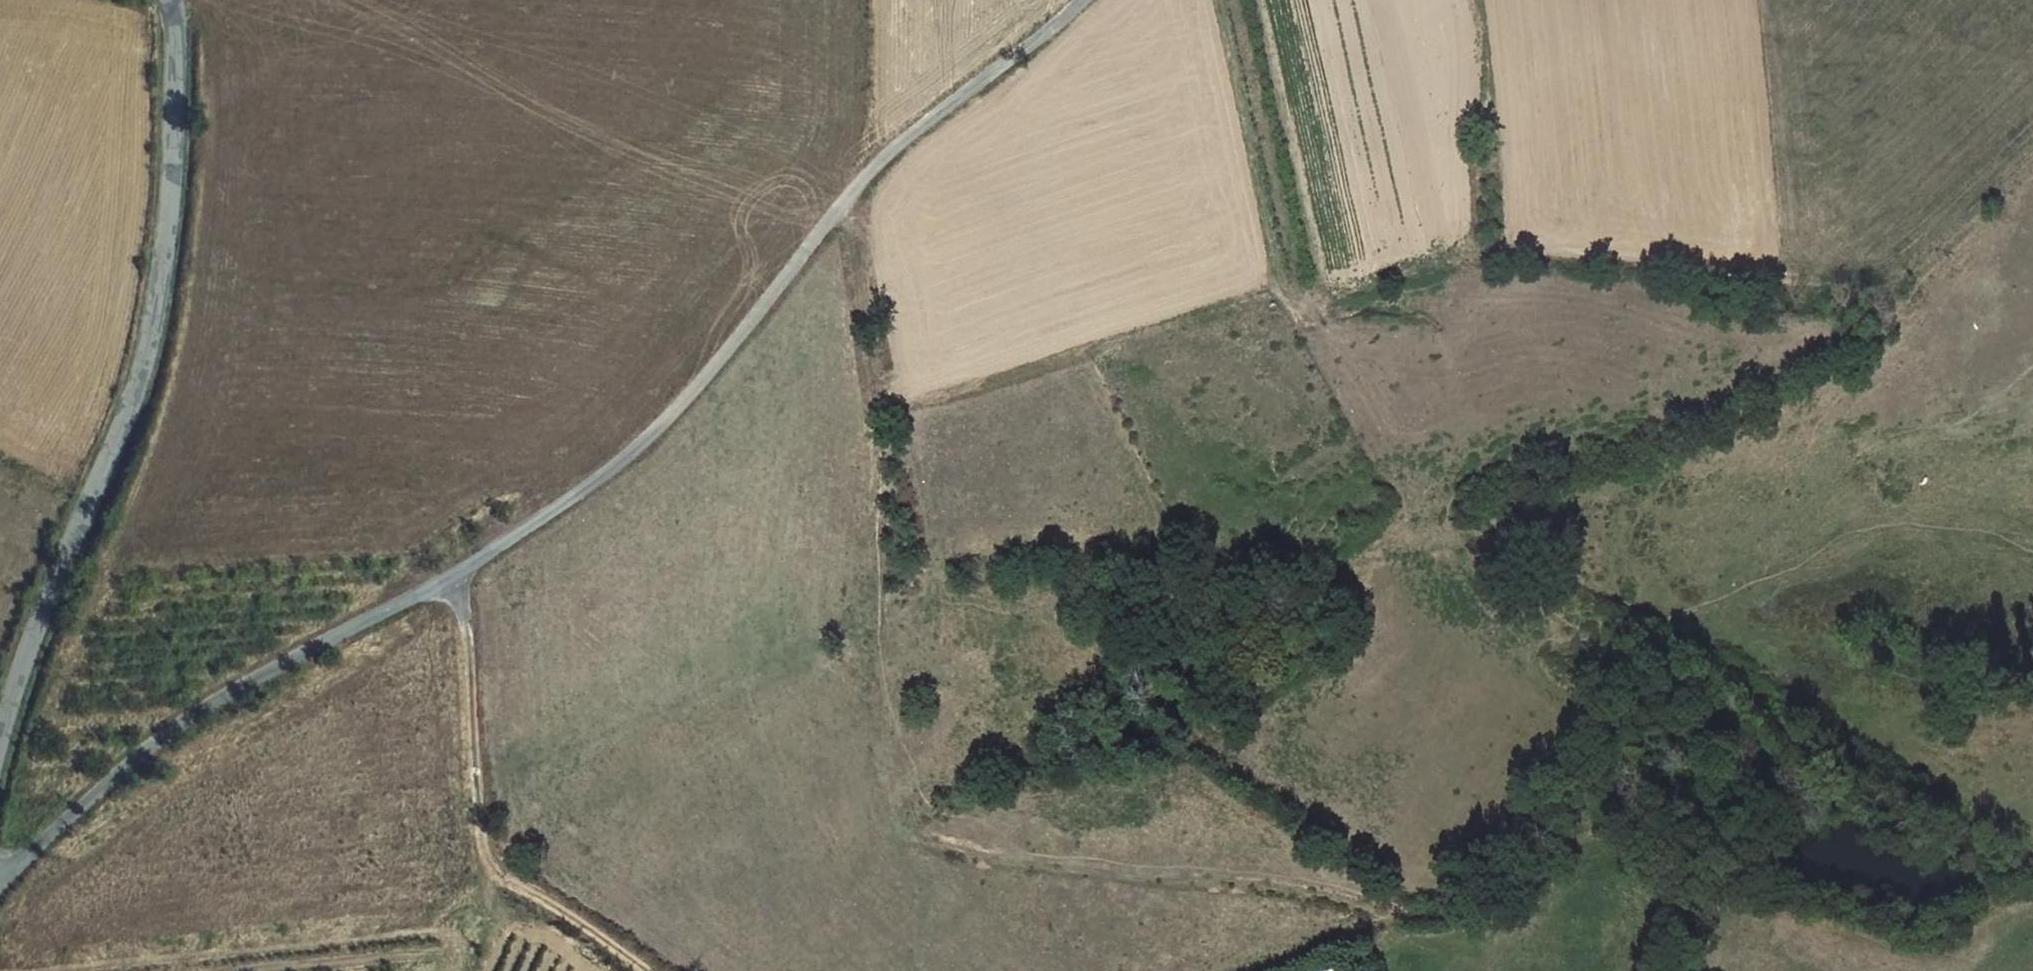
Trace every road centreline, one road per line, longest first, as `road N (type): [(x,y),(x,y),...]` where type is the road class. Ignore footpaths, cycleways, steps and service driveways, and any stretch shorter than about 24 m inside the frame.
road 1 (unclassified): [(0,741),(38,620),(110,459),(152,331),(172,161),(175,62),(167,0)]
road 2 (track): [(457,583),(481,870),(641,970)]

